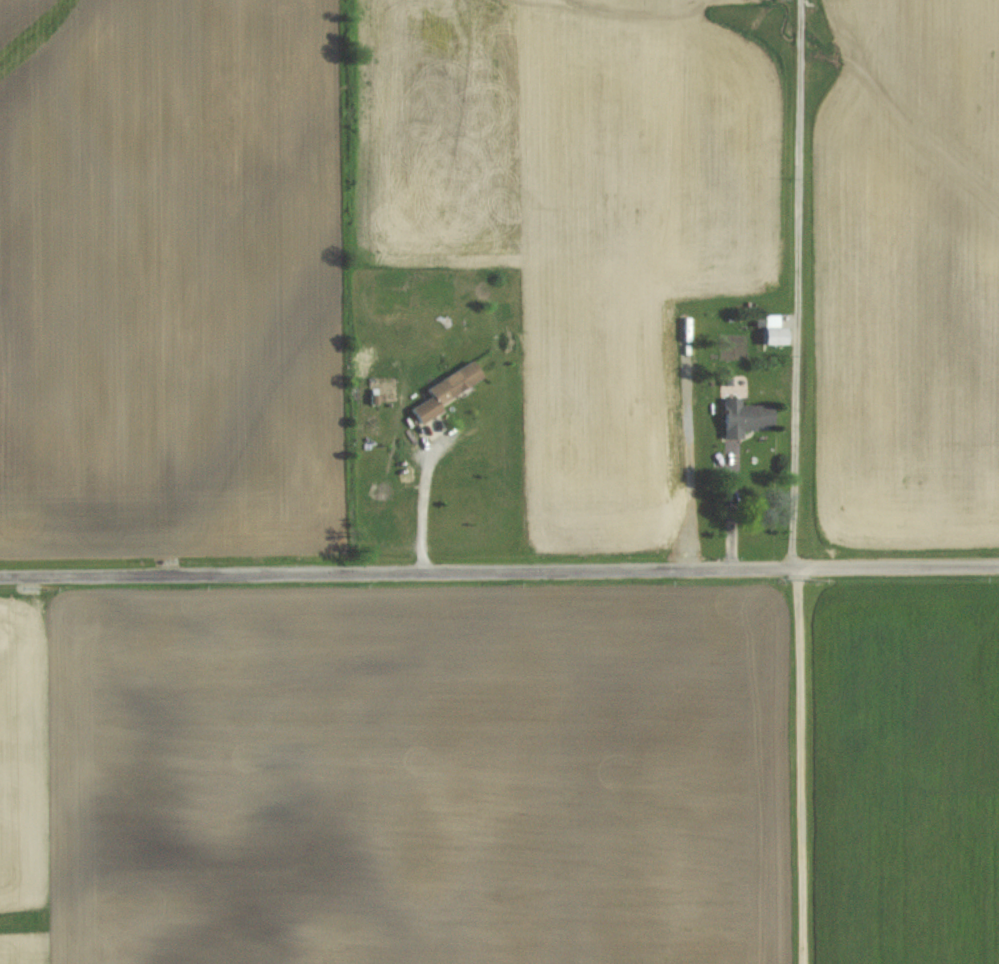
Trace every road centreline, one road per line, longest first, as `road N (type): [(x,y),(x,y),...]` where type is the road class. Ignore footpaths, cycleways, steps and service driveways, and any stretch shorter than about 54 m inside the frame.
road 1 (residential): [(0,579),(998,567)]

